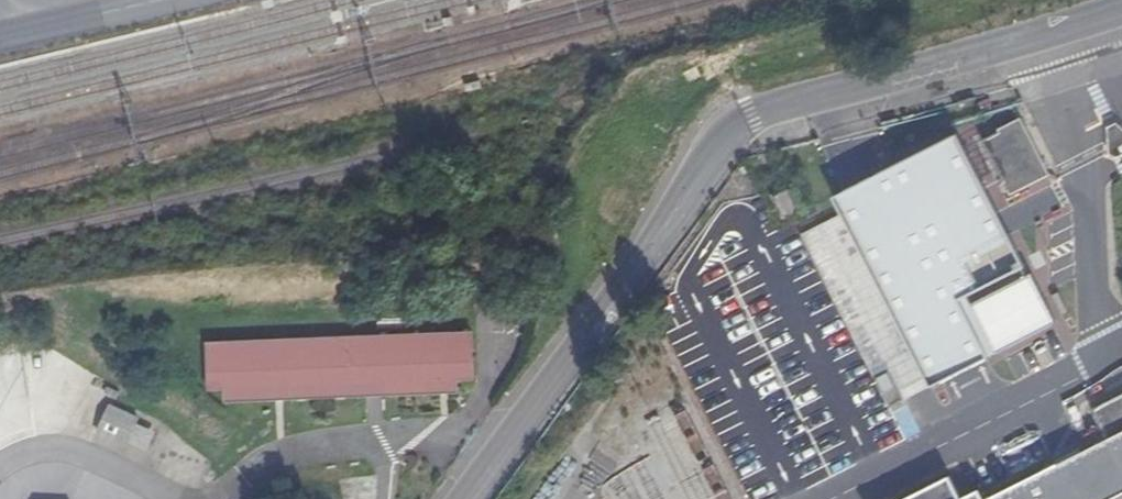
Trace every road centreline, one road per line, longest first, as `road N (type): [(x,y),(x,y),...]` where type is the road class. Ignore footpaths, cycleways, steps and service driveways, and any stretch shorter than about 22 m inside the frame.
road 1 (unclassified): [(462,498),(622,291),(717,147),(742,123),(1121,8)]
road 2 (unclassified): [(0,38),(161,0)]

